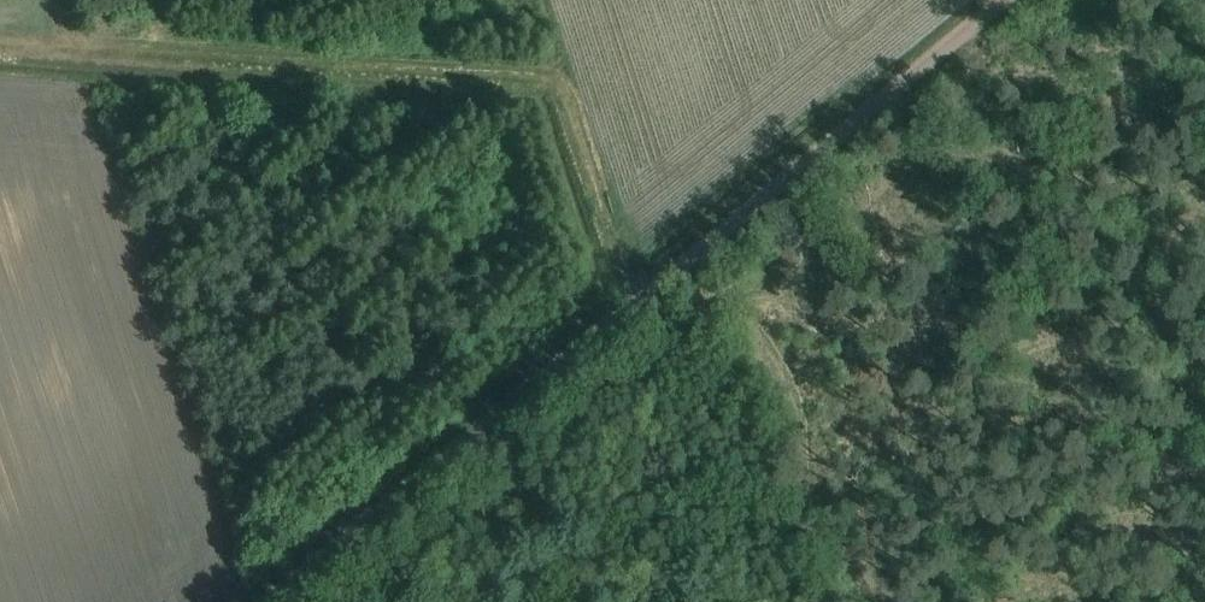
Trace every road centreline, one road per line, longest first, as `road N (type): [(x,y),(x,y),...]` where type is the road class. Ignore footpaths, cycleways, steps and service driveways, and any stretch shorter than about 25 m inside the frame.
road 1 (track): [(273,601),(993,0)]
road 2 (track): [(629,299),(564,99),(546,80),(0,42)]
road 3 (track): [(802,601),(675,259)]

